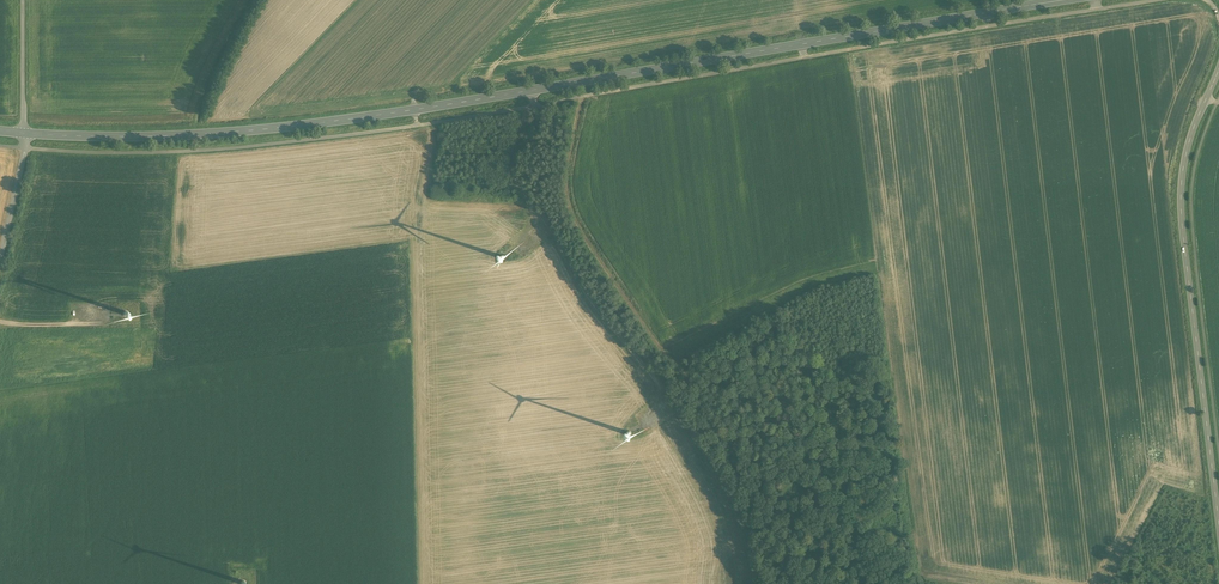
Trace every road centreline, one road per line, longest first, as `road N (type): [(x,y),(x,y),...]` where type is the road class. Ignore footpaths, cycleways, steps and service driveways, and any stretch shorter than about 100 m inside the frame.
road 1 (primary): [(1062,0),(346,119),(195,134),(25,133)]
road 2 (secondary): [(1218,525),(1180,198),(1192,132),(1218,68)]
road 3 (unclassified): [(22,0),(25,133)]
road 4 (unclassified): [(0,260),(25,133)]

